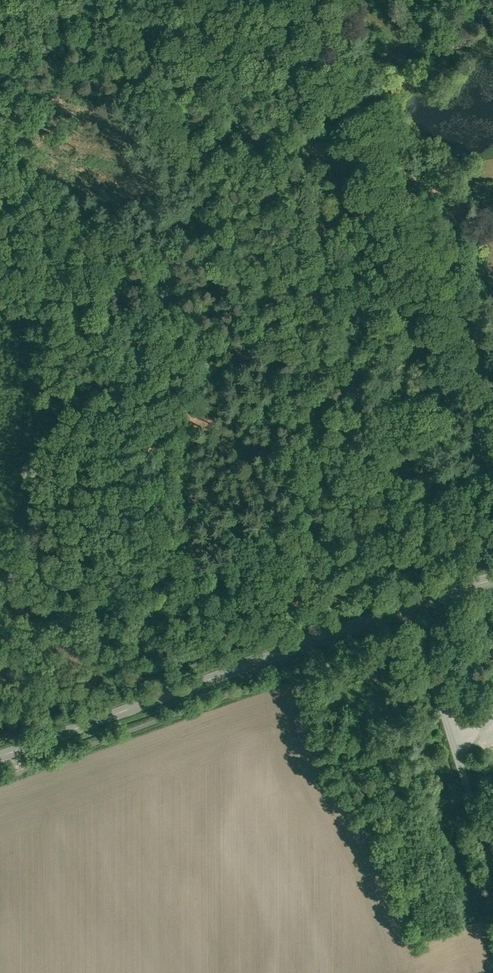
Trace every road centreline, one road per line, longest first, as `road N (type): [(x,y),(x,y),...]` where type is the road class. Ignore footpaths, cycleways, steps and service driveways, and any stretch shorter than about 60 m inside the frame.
road 1 (secondary): [(408,606),(0,756)]
road 2 (unclassified): [(492,876),(408,606)]
road 3 (unclassified): [(381,127),(492,376)]
road 4 (track): [(325,0),(381,127)]

